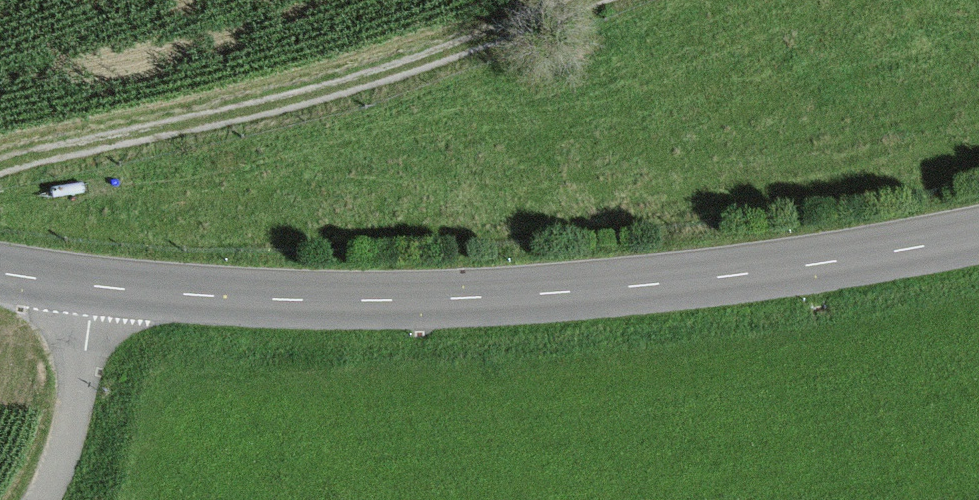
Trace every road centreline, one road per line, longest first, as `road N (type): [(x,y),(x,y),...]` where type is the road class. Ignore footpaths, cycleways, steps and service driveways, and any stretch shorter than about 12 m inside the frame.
road 1 (tertiary): [(978,237),(664,282),(374,302),(91,287)]
road 2 (track): [(0,174),(341,86),(588,0)]
road 3 (residential): [(91,287),(69,408),(32,499)]

